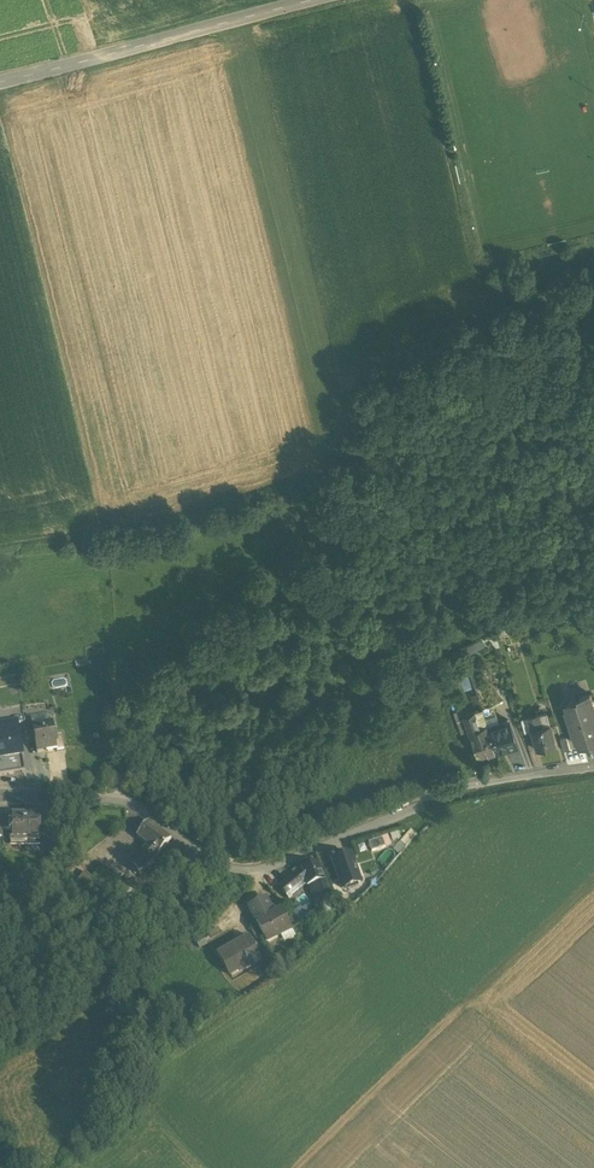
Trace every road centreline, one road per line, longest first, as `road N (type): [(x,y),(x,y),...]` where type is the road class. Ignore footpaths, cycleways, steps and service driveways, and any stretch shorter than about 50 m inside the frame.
road 1 (track): [(593,267),(368,395),(335,472),(118,533),(0,550)]
road 2 (residential): [(0,795),(133,803),(211,861),(245,870),(434,797),(593,770)]
road 3 (track): [(298,1167),(593,881)]
road 4 (tertiary): [(315,0),(0,82)]

